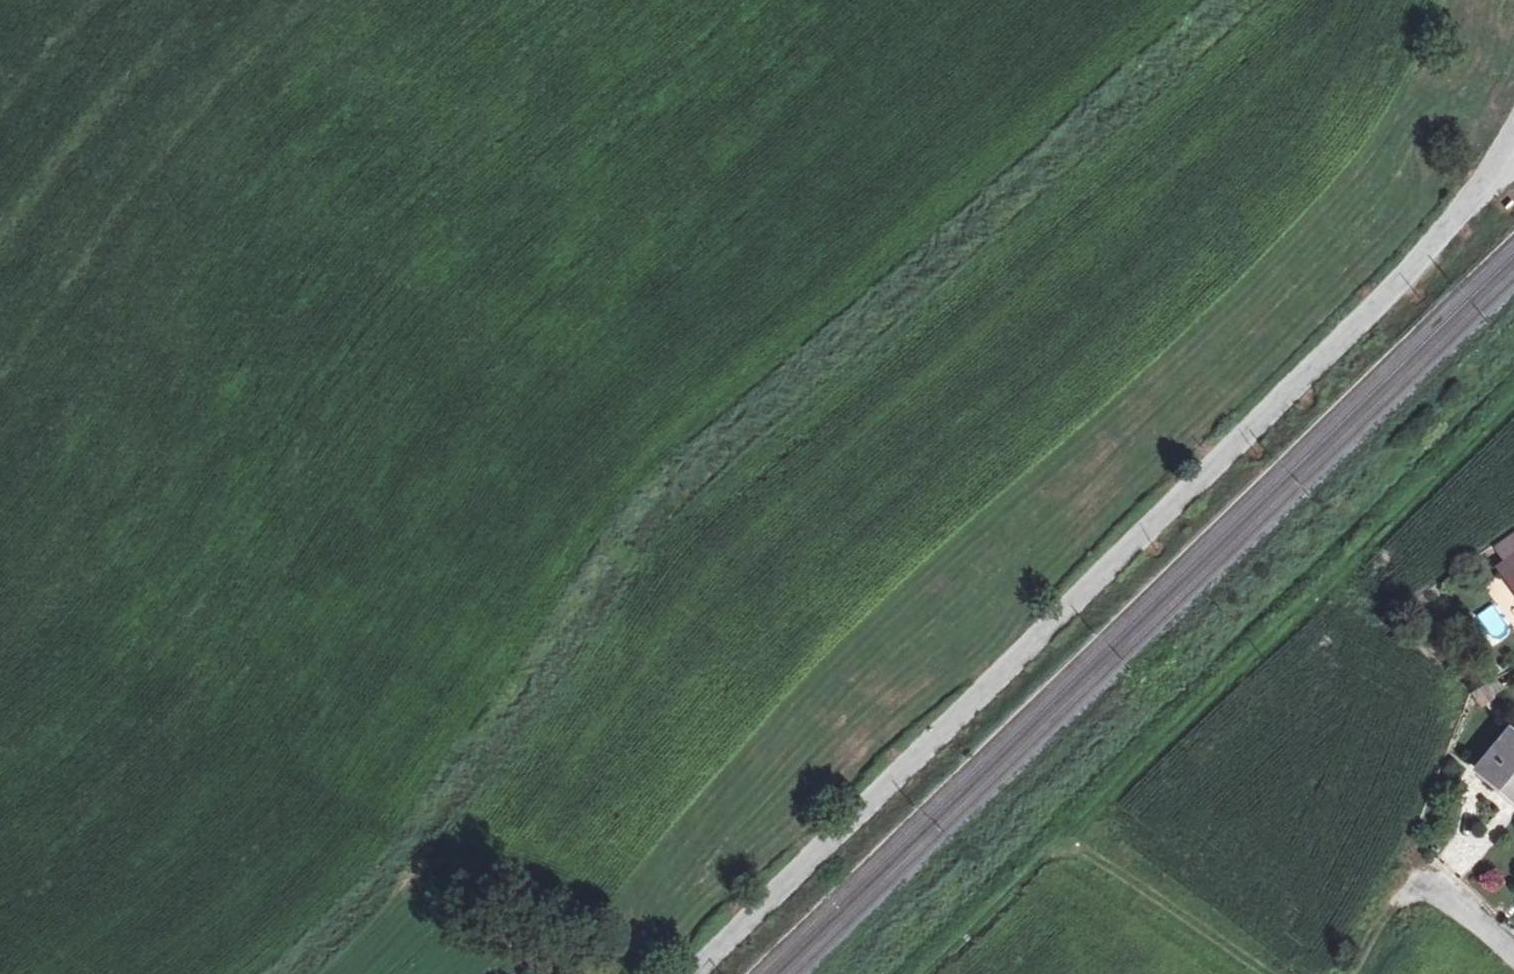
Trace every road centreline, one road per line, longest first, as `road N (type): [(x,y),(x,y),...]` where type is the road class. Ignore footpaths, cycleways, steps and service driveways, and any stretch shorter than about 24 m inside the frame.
road 1 (unclassified): [(1513,134),(1454,220),(681,973)]
road 2 (residential): [(1425,872),(1513,956)]

